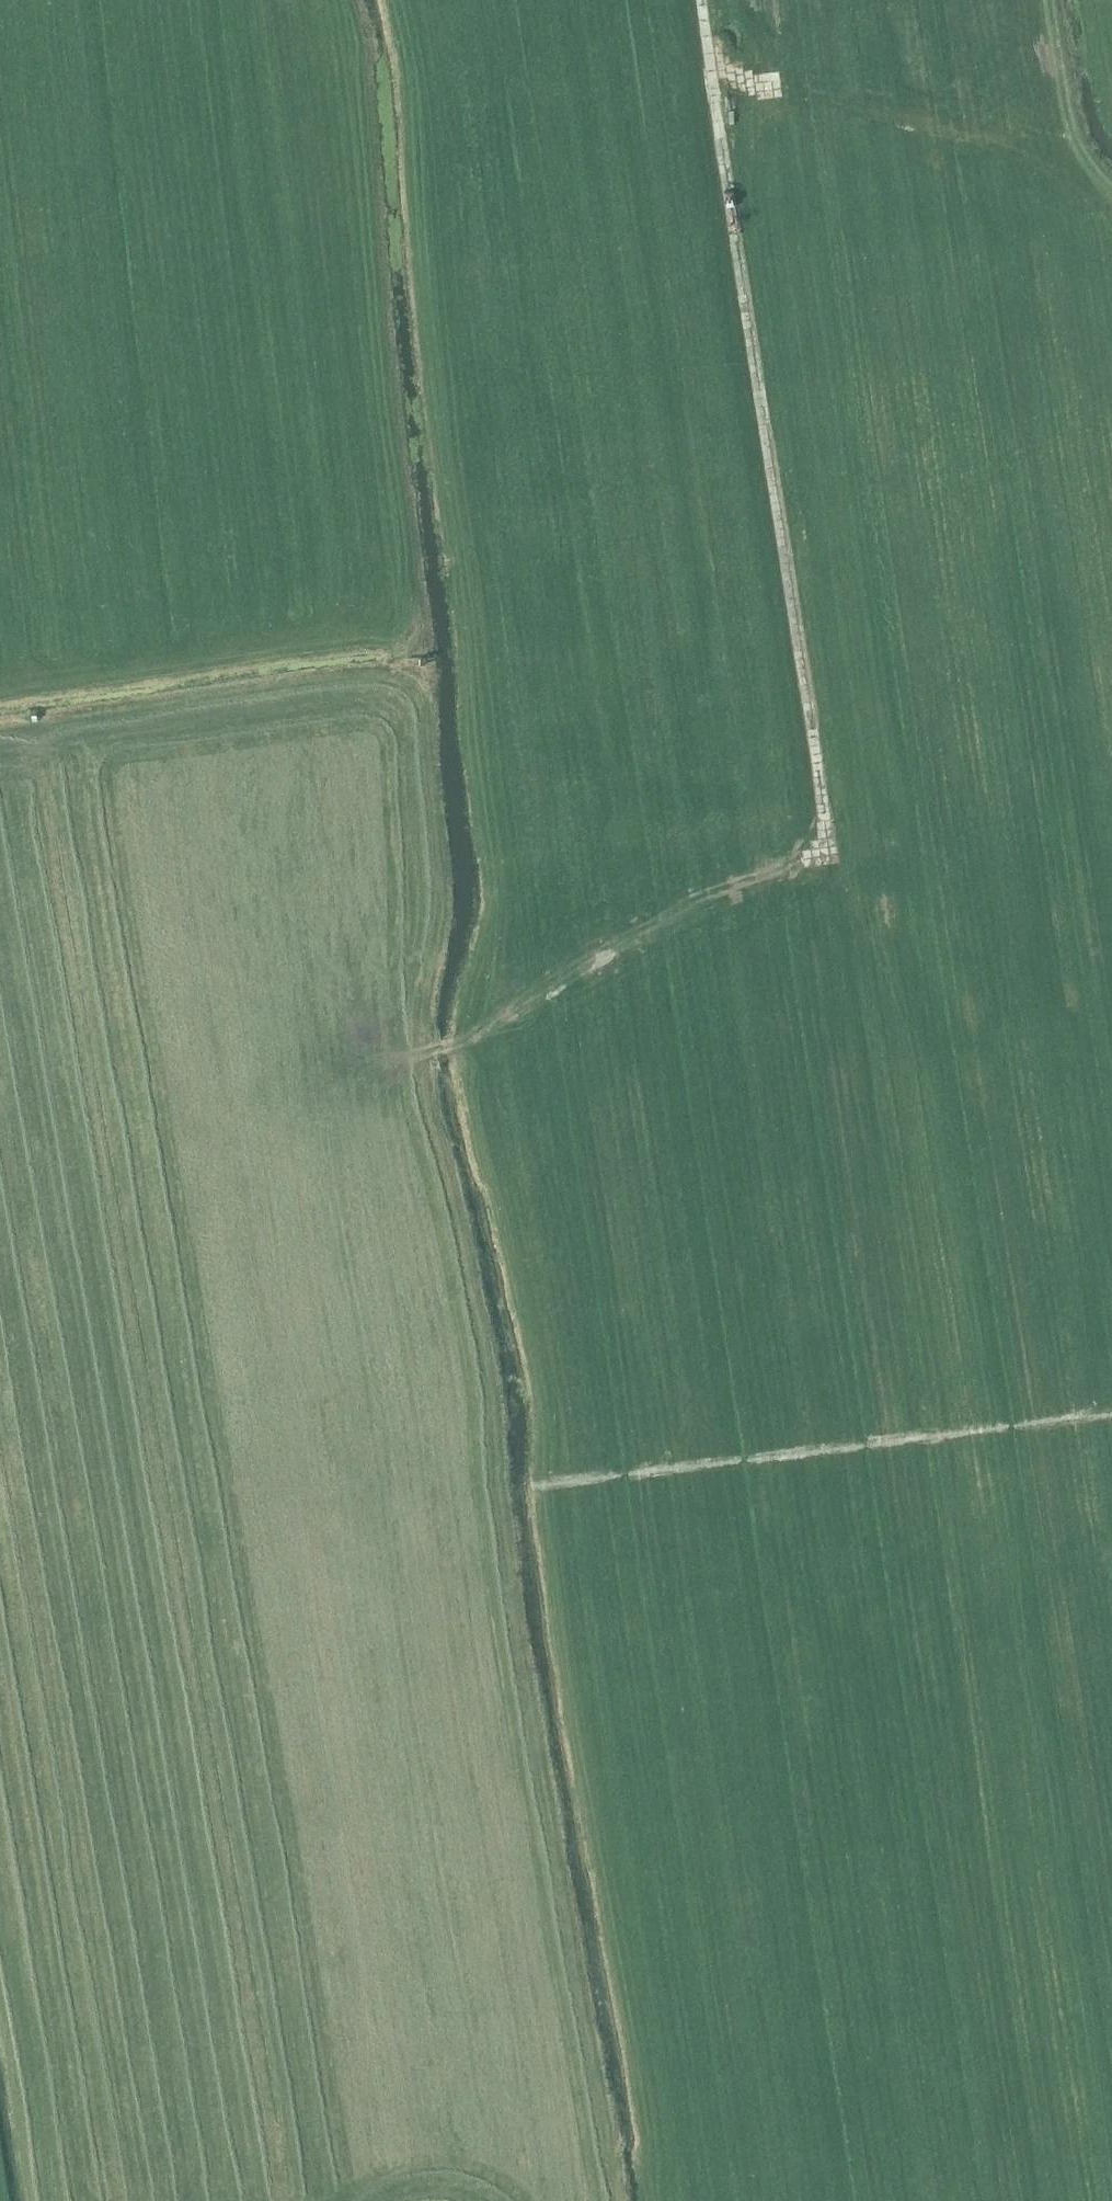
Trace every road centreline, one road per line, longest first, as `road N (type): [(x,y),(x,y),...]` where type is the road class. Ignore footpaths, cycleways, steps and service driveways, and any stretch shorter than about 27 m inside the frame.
road 1 (track): [(705,0),(826,858),(747,894)]

